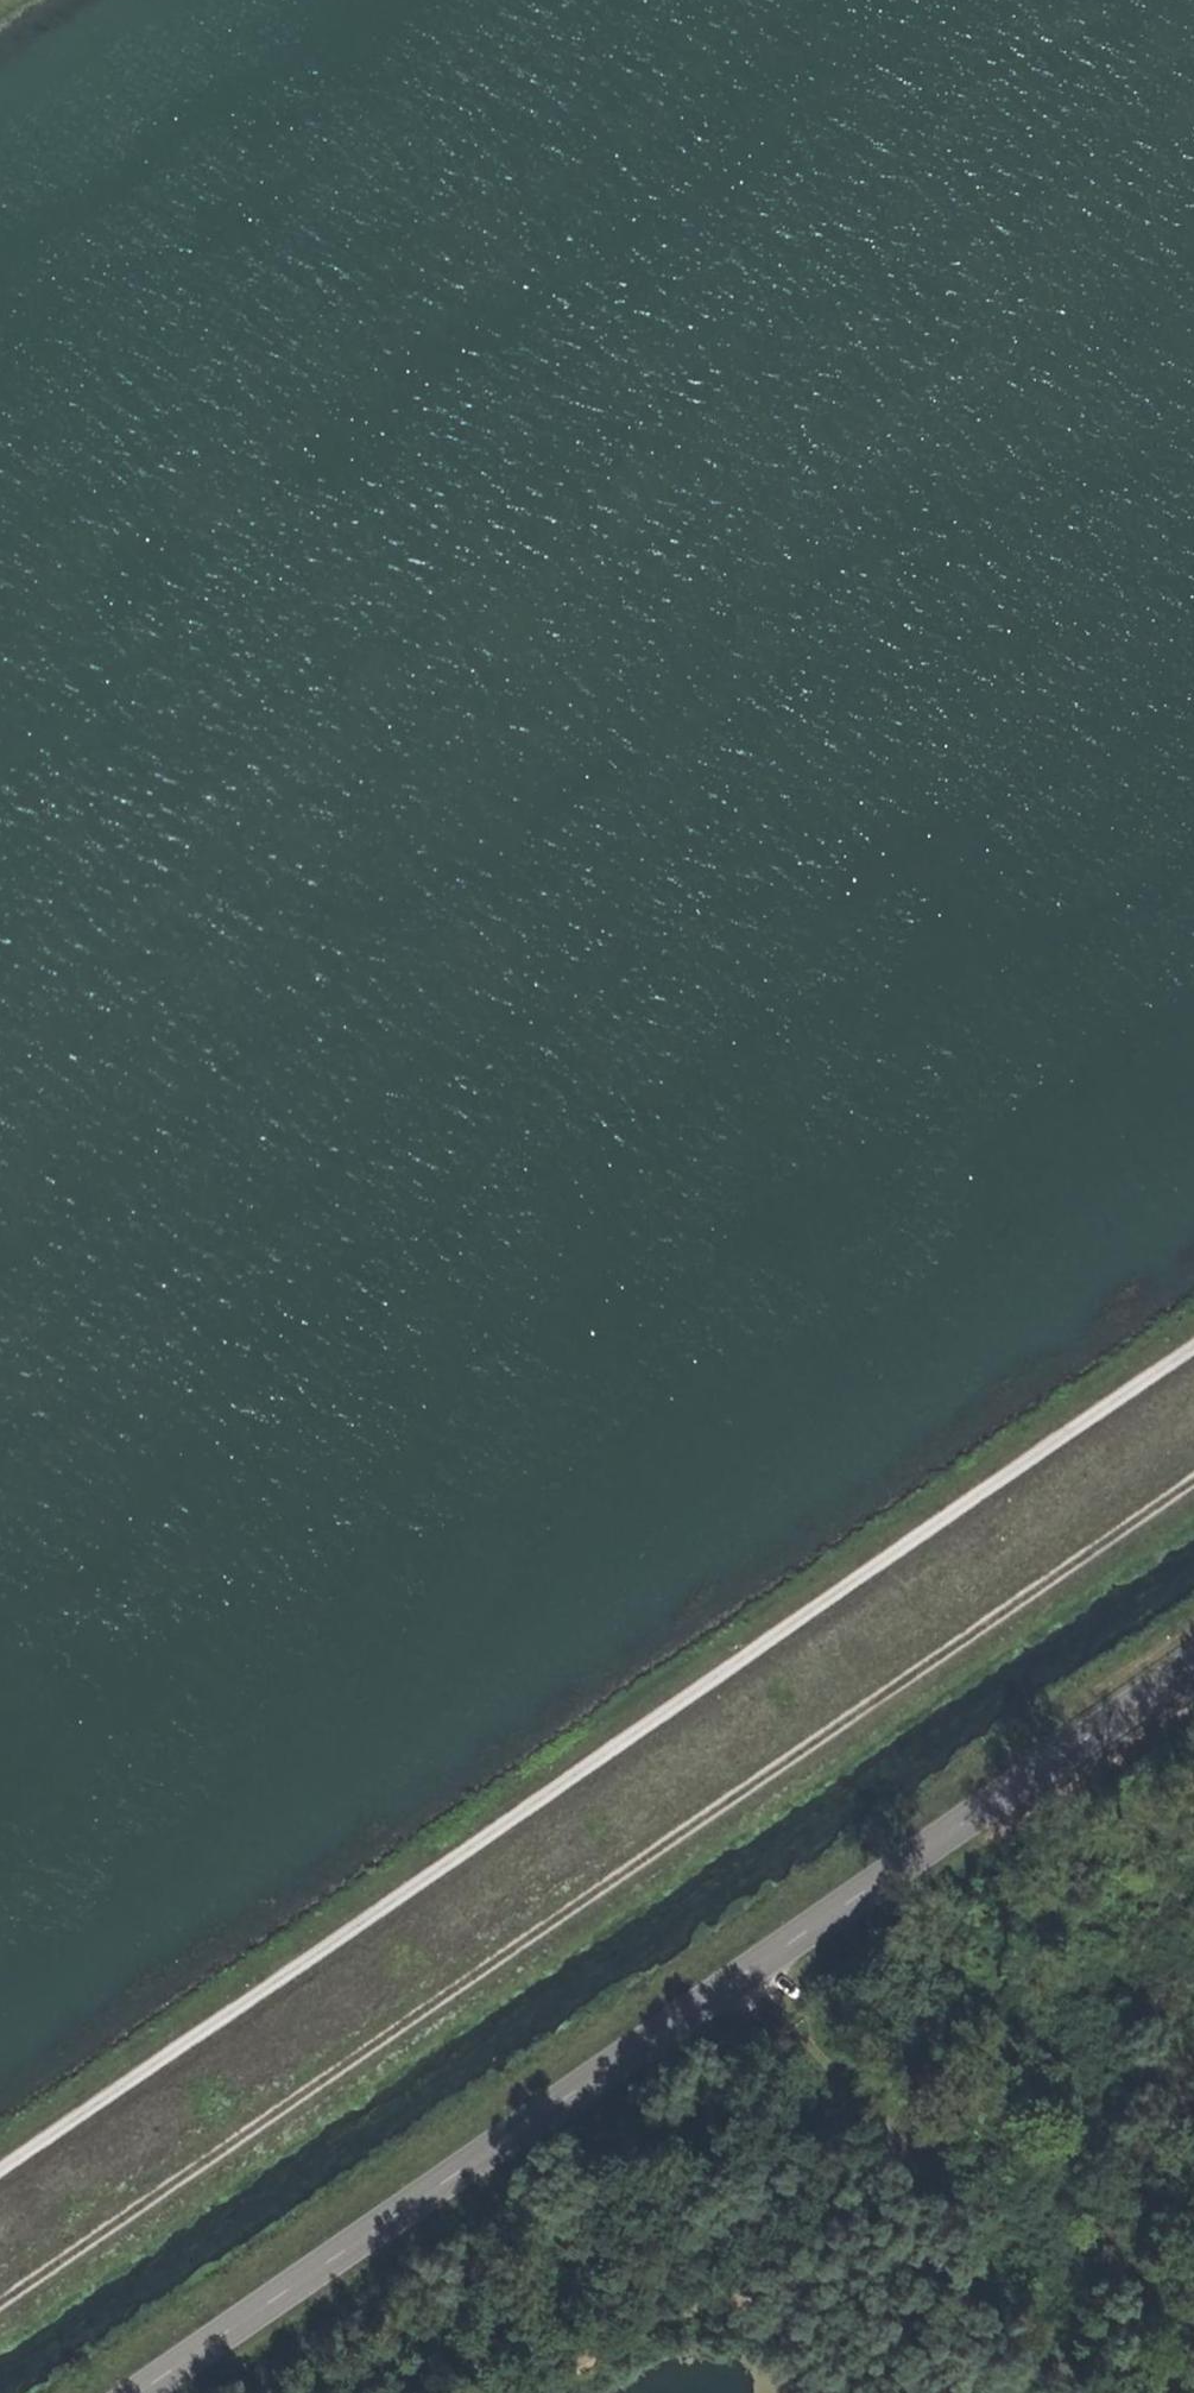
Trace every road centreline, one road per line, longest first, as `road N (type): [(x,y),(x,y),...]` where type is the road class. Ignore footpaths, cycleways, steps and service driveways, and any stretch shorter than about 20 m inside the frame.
road 1 (track): [(1193,1483),(0,2315)]
road 2 (track): [(1193,1340),(0,2172)]
road 3 (tertiary): [(1193,1662),(140,2392)]

